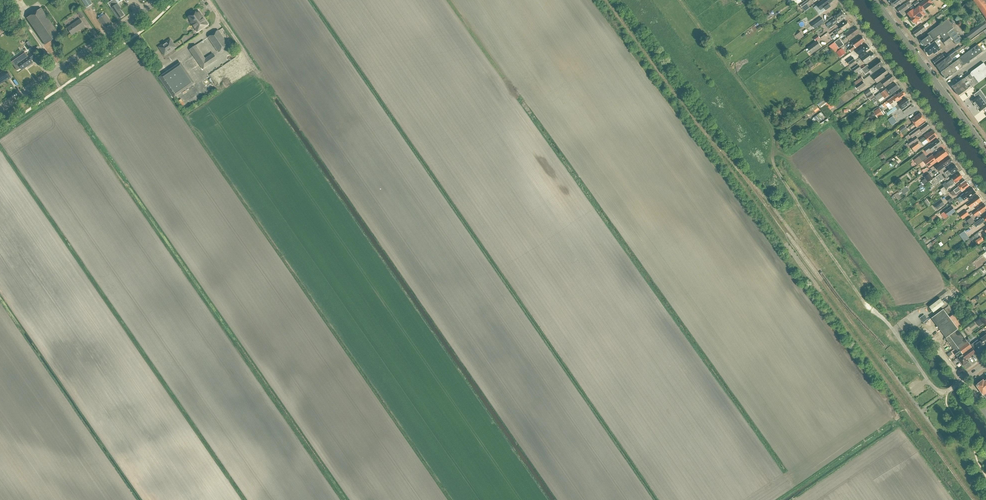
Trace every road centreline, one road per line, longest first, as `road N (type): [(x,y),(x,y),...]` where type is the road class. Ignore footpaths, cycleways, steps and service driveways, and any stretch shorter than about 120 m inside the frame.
road 1 (track): [(681,0),(769,121),(774,165),(872,309)]
road 2 (residential): [(985,193),(843,0)]
road 3 (tertiary): [(0,111),(160,0)]
road 4 (unclassified): [(957,385),(935,388),(872,309)]

